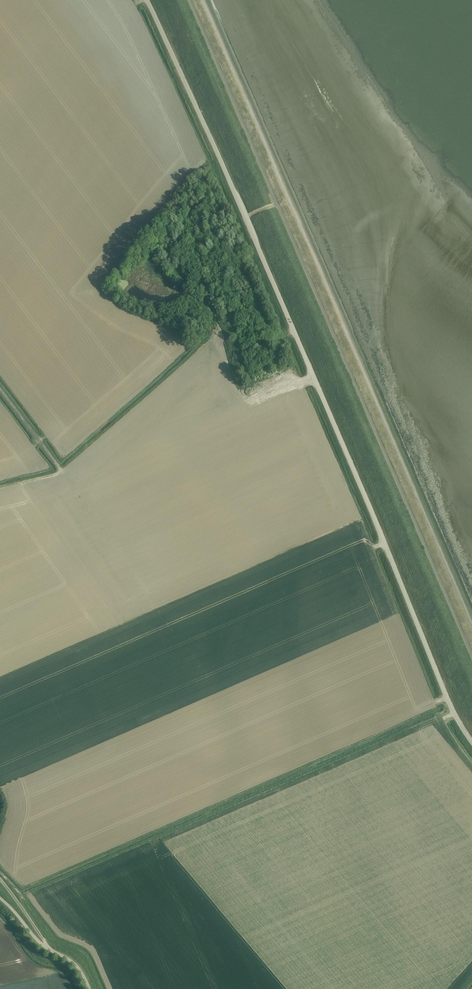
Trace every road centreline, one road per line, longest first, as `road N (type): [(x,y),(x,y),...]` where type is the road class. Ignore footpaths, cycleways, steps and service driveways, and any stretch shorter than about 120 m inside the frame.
road 1 (unclassified): [(471,742),(146,0)]
road 2 (track): [(0,389),(61,471),(23,482)]
road 3 (tertiary): [(90,988),(83,973),(38,942),(0,899)]

